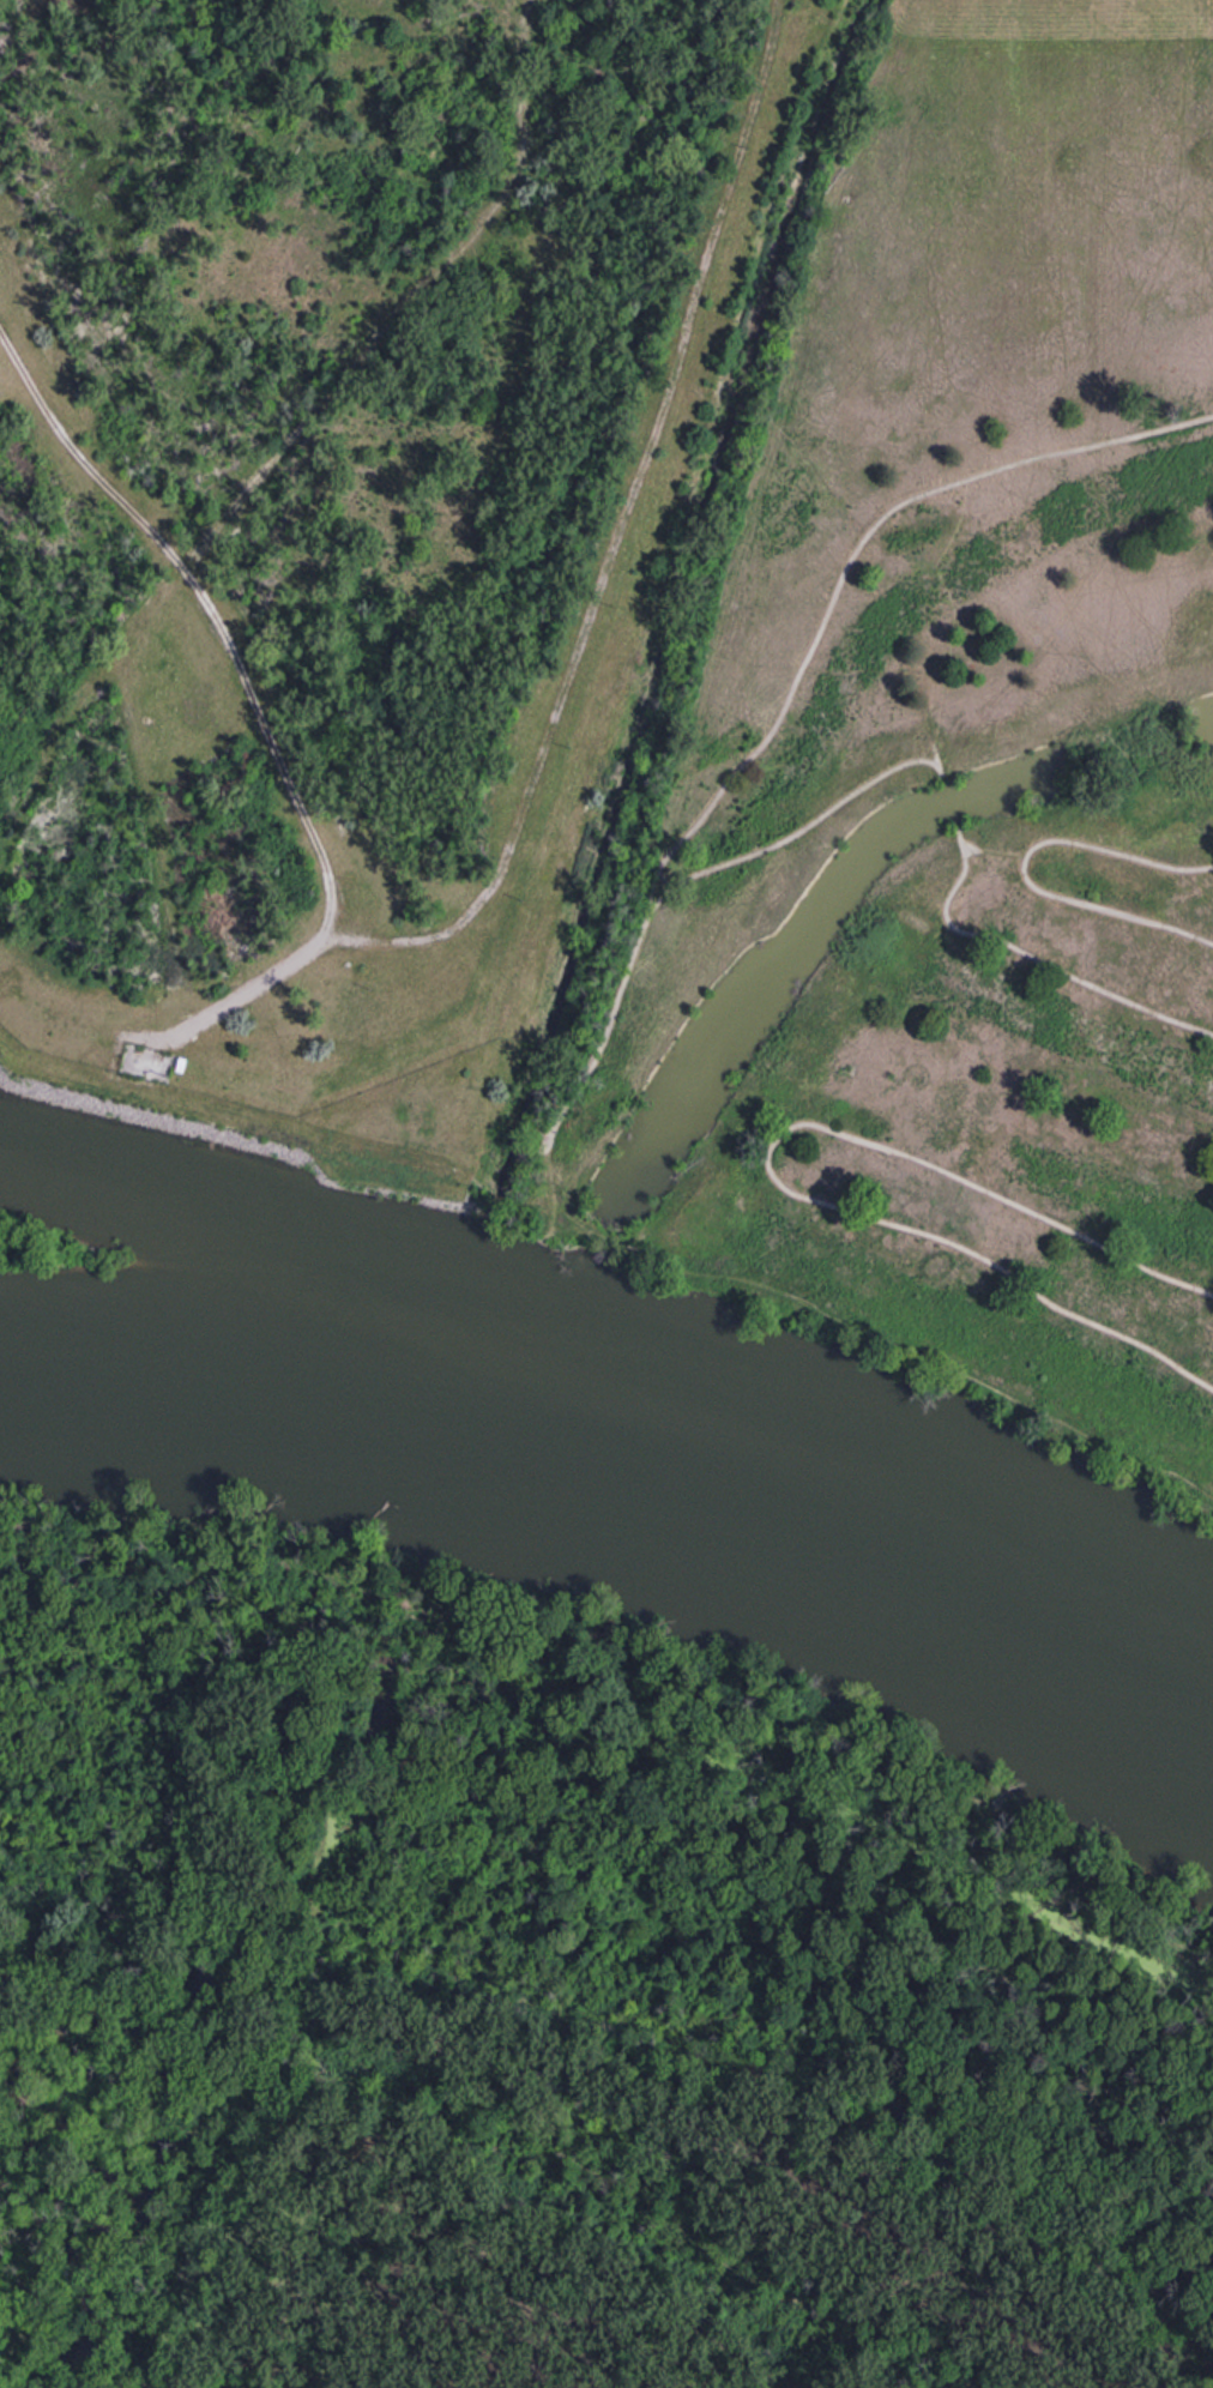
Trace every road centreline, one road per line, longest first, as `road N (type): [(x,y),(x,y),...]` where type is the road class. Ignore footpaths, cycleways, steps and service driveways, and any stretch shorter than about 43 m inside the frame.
road 1 (track): [(1212,2057),(980,1928),(835,1873),(642,1825),(592,1796),(457,1624),(314,1575),(0,1517)]

